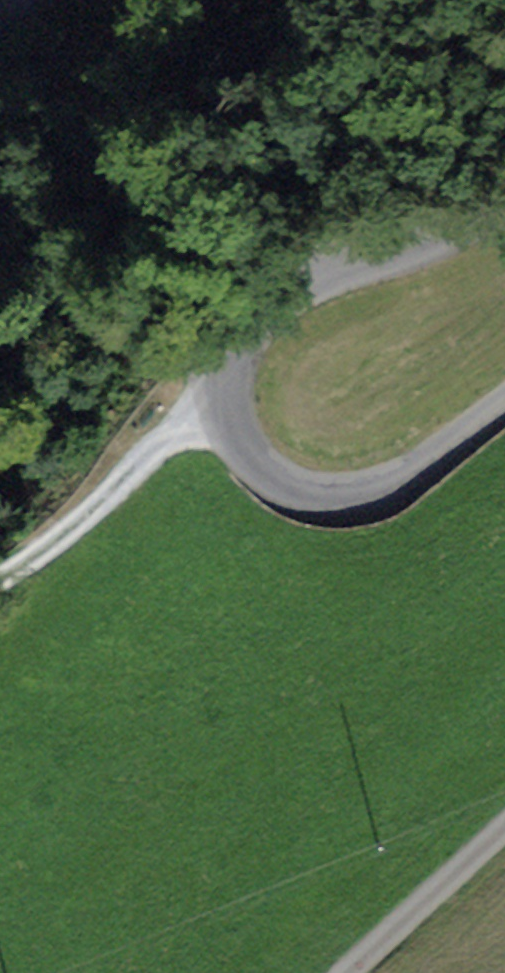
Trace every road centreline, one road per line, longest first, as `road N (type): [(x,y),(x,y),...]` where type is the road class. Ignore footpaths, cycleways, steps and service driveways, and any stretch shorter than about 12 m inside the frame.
road 1 (unclassified): [(504,403),(426,467),(371,497),(325,499),(285,486),(243,448),(228,411),(235,361),(269,314),(504,194)]
road 2 (track): [(0,578),(54,543),(155,449),(228,411)]
road 3 (track): [(350,972),(504,830)]

